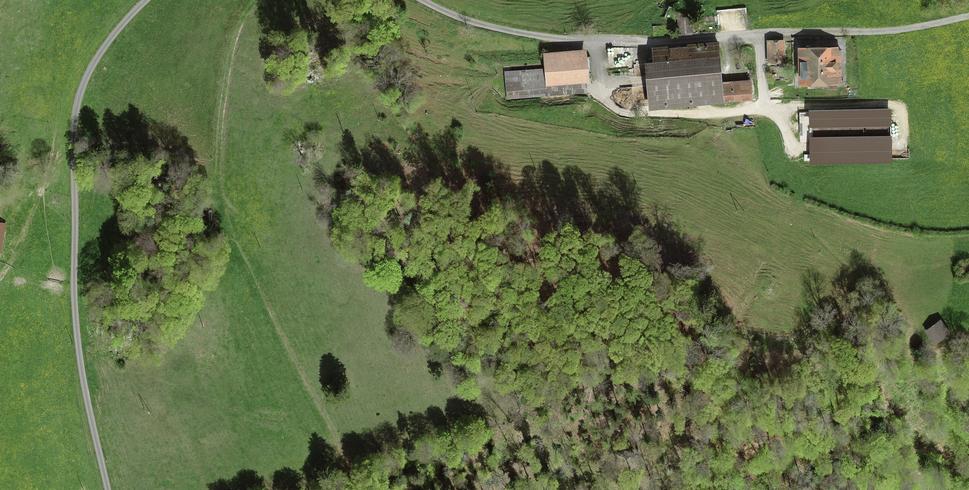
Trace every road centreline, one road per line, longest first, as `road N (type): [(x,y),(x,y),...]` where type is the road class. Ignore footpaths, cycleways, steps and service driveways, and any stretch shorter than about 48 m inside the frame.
road 1 (track): [(365,489),(234,243),(221,199),(228,72),(254,0)]
road 2 (unclassified): [(146,0),(98,56),(75,113),(76,326),(108,489)]
road 3 (unclassified): [(796,33),(665,42),(542,37),(421,0)]
road 4 (track): [(968,17),(899,30),(796,33)]

